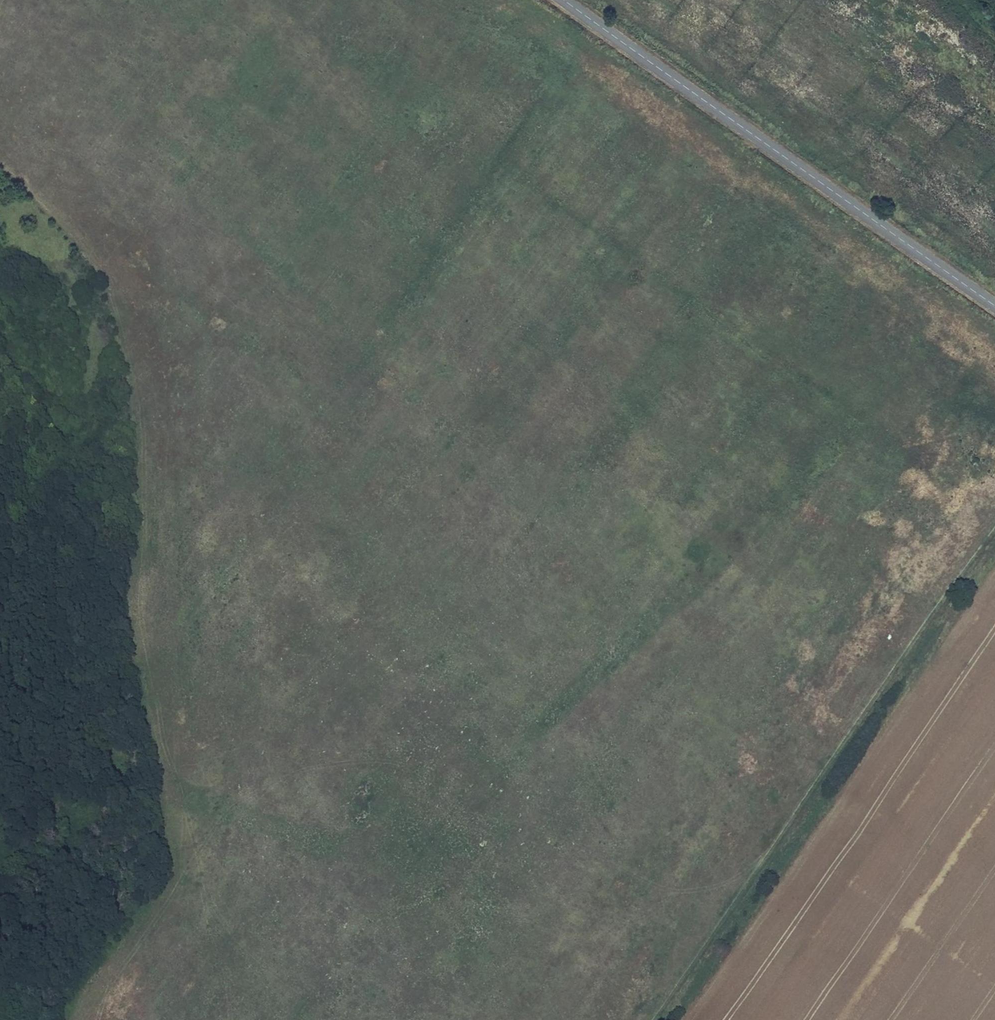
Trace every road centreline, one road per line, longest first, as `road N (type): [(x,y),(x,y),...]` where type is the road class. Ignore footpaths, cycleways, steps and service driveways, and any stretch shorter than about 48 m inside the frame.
road 1 (track): [(994,538),(672,1019)]
road 2 (tertiary): [(563,0),(994,306)]

